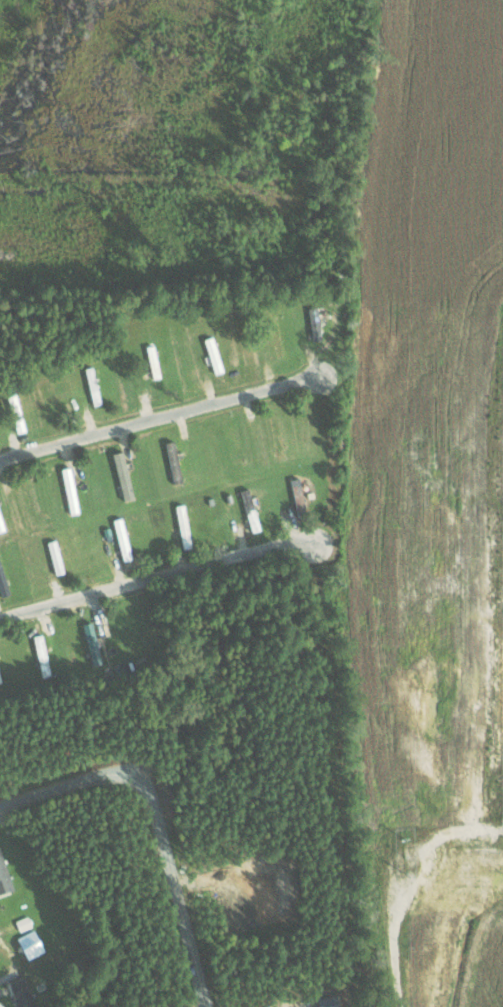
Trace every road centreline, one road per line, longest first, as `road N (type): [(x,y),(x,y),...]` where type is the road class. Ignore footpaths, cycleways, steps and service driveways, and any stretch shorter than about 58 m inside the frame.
road 1 (residential): [(0,463),(316,378)]
road 2 (residential): [(0,617),(311,542)]

